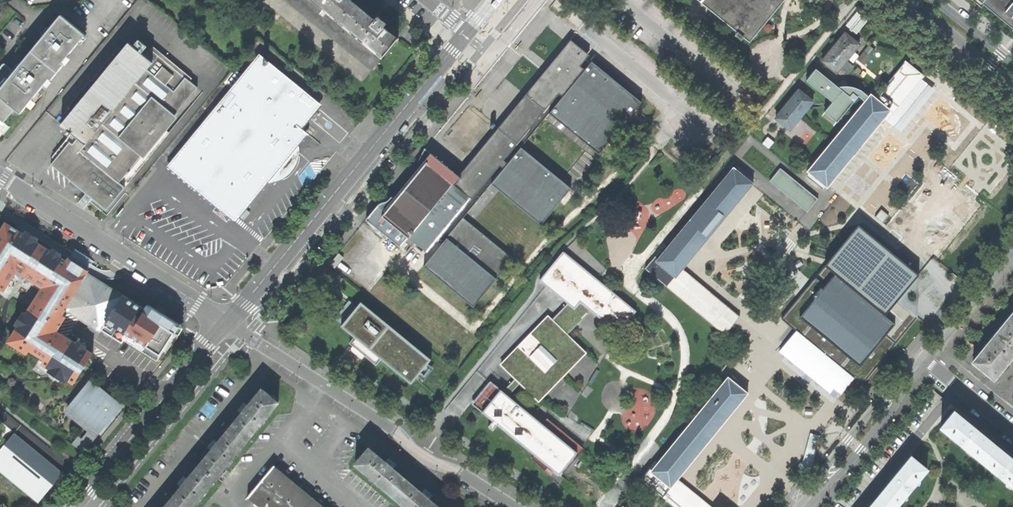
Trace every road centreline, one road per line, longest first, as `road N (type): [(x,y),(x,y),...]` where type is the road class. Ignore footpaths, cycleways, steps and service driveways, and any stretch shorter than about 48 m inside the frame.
road 1 (residential): [(228,323),(465,36)]
road 2 (residential): [(228,323),(425,457),(515,506)]
road 3 (residential): [(0,179),(228,323)]
road 4 (residential): [(228,323),(74,506)]
road 5 (residential): [(924,360),(870,414),(800,506)]
road 6 (residential): [(803,506),(897,407),(924,360)]
road 7 (residential): [(1012,250),(924,360)]
road 8 (residential): [(913,0),(1012,82)]

